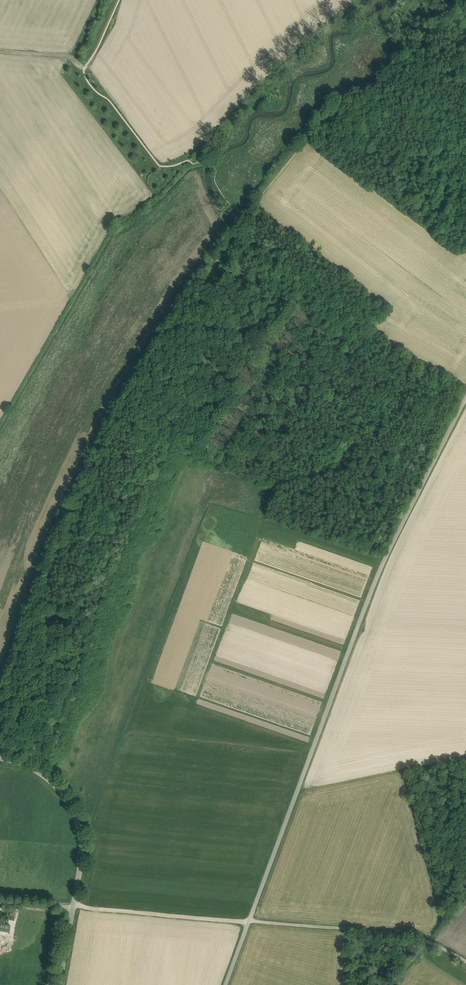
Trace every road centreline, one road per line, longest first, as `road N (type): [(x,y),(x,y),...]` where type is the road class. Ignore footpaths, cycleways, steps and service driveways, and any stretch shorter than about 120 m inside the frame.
road 1 (unclassified): [(226,984),(375,583),(465,395)]
road 2 (track): [(73,907),(376,931),(465,963)]
road 3 (tertiary): [(73,907),(82,851),(76,819),(47,778),(0,757)]

